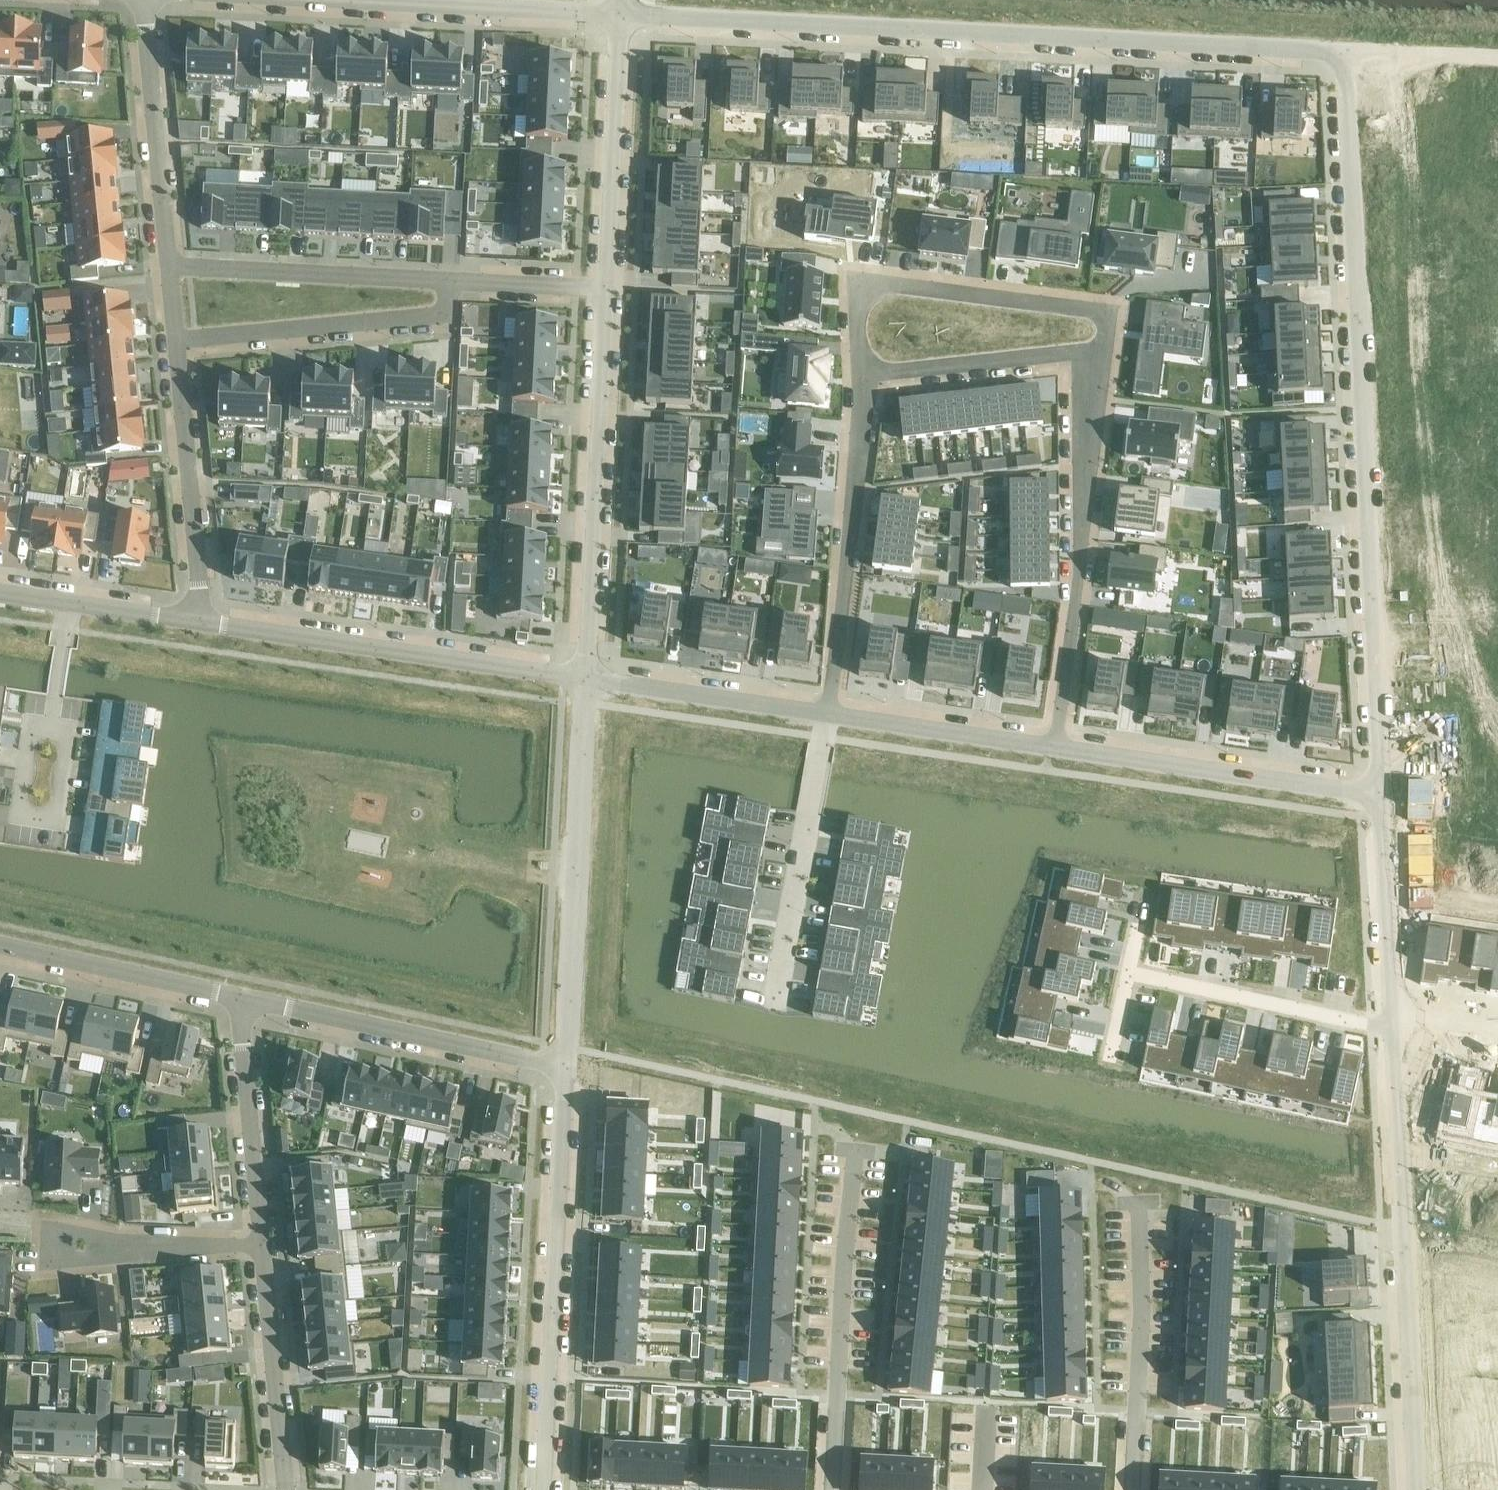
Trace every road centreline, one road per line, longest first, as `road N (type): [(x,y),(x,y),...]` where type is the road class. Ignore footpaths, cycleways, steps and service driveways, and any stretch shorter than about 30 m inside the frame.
road 1 (residential): [(618,14),(1341,52),(1373,793)]
road 2 (residential): [(1388,1029),(1411,1489)]
road 3 (residential): [(570,1069),(551,1489)]
road 4 (residential): [(1098,358),(1104,310),(859,282),(864,379)]
road 5 (residential): [(1059,748),(1098,358)]
road 6 (residential): [(588,678),(570,1069)]
road 7 (residential): [(605,287),(588,678)]
road 8 (residential): [(203,621),(588,678)]
road 9 (residential): [(242,0),(618,14)]
road 10 (residential): [(240,999),(570,1069)]
road 11 (residential): [(856,1153),(831,1489)]
road 12 (residential): [(864,379),(830,713)]
road 13 (residential): [(1059,748),(1373,793)]
road 14 (residential): [(830,713),(771,1012)]
road 15 (residential): [(174,341),(441,313),(452,280)]
road 16 (residential): [(1136,1199),(1132,1489)]
road 17 (residential): [(165,266),(452,280)]
road 18 (residential): [(174,341),(203,621)]
road 19 (residential): [(618,14),(605,287)]
road 20 (residential): [(140,0),(165,266)]
road 21 (residential): [(1128,974),(1388,1029)]
road 22 (residential): [(240,999),(262,1245)]
road 23 (residential): [(0,945),(240,999)]
road 24 (residential): [(262,1245),(286,1489)]
road 25 (residential): [(588,678),(830,713)]
road 26 (residential): [(67,603),(34,845)]
road 27 (residential): [(1098,358),(864,379)]
road 28 (residential): [(830,713),(1059,748)]
road 29 (residential): [(1373,793),(1387,1015)]
road 30 (unknown): [(1341,52),(1497,60)]
road 31 (residential): [(452,280),(605,287)]
road 32 (residential): [(67,603),(203,621)]
road 33 (residential): [(262,1245),(127,1249)]

